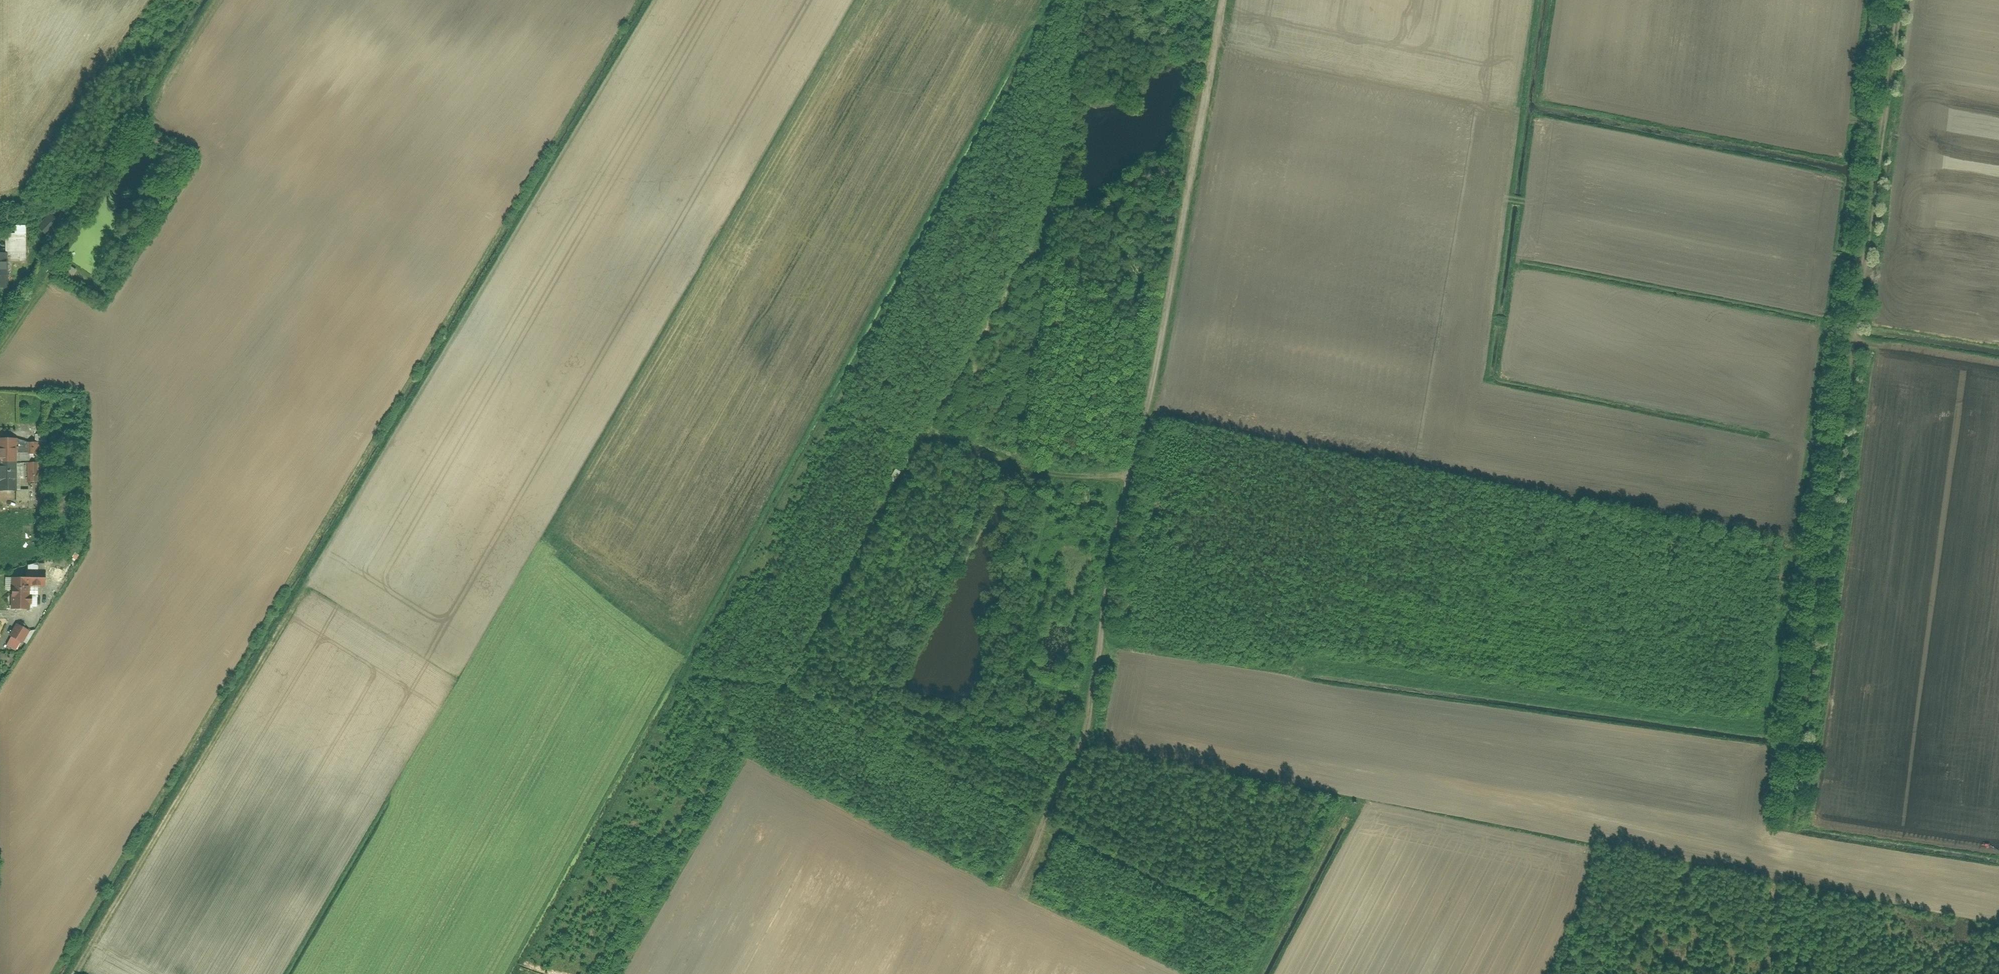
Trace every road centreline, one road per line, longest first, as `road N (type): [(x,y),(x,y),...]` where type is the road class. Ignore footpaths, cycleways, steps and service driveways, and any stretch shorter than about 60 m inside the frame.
road 1 (track): [(1902,0),(1789,828)]
road 2 (track): [(1090,738),(1109,594),(1224,0)]

